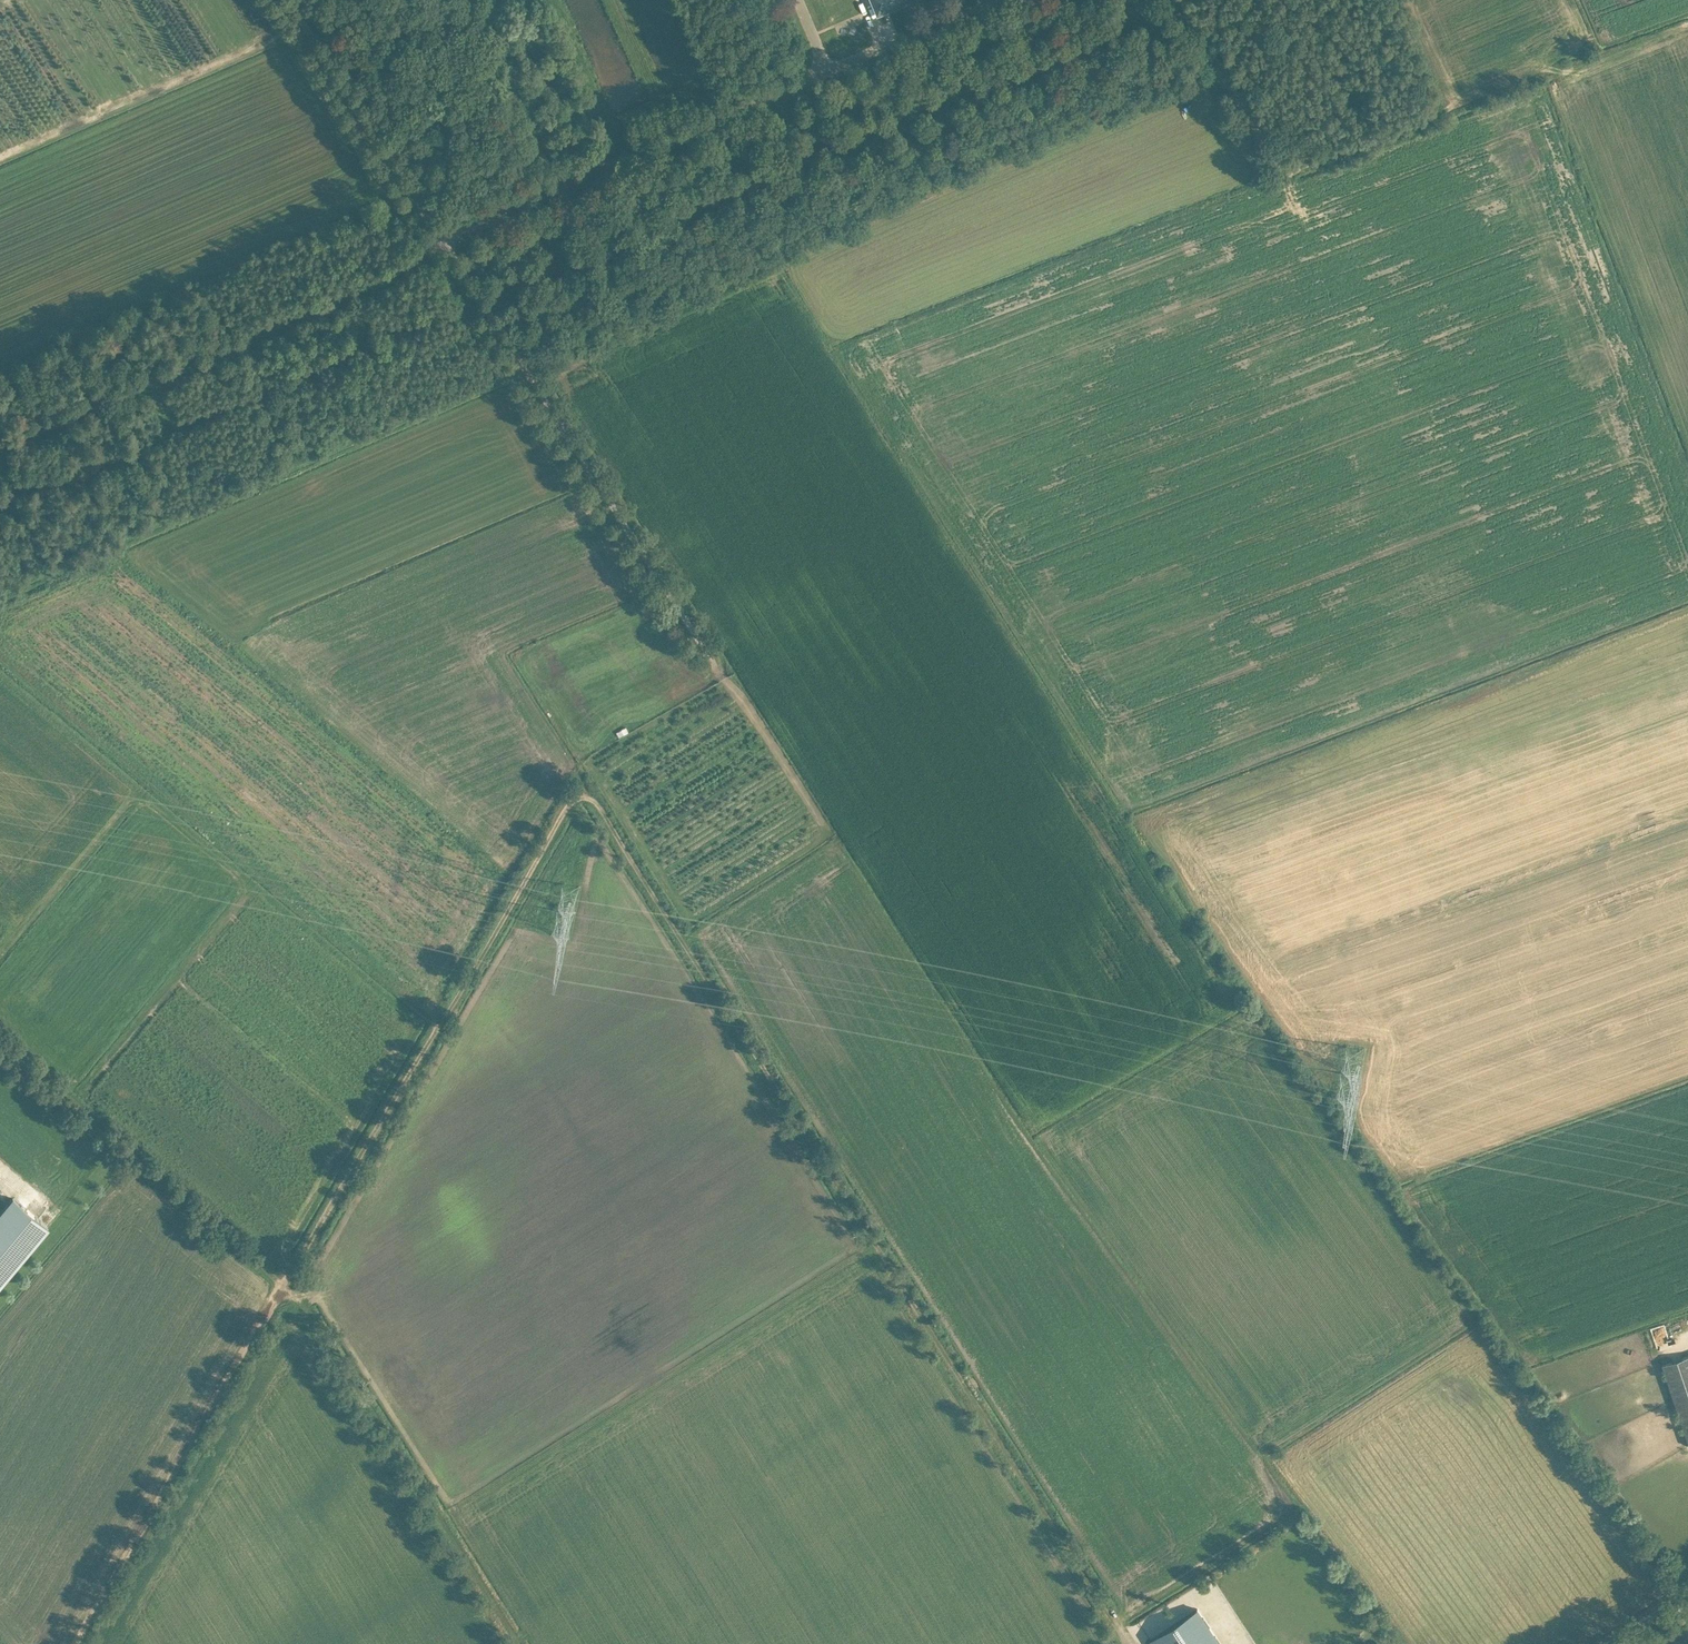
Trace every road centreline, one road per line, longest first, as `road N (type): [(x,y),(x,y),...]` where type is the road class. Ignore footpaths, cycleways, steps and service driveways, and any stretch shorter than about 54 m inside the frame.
road 1 (track): [(1134,1643),(593,801),(581,794),(569,804),(444,1026)]
road 2 (unclassified): [(723,674),(288,0)]
road 3 (track): [(442,239),(380,281),(0,444)]
road 4 (track): [(519,1643),(288,1286)]
road 5 (track): [(288,1286),(77,1643)]
road 6 (track): [(288,1286),(0,1044)]
road 7 (track): [(444,1026),(288,1286)]

